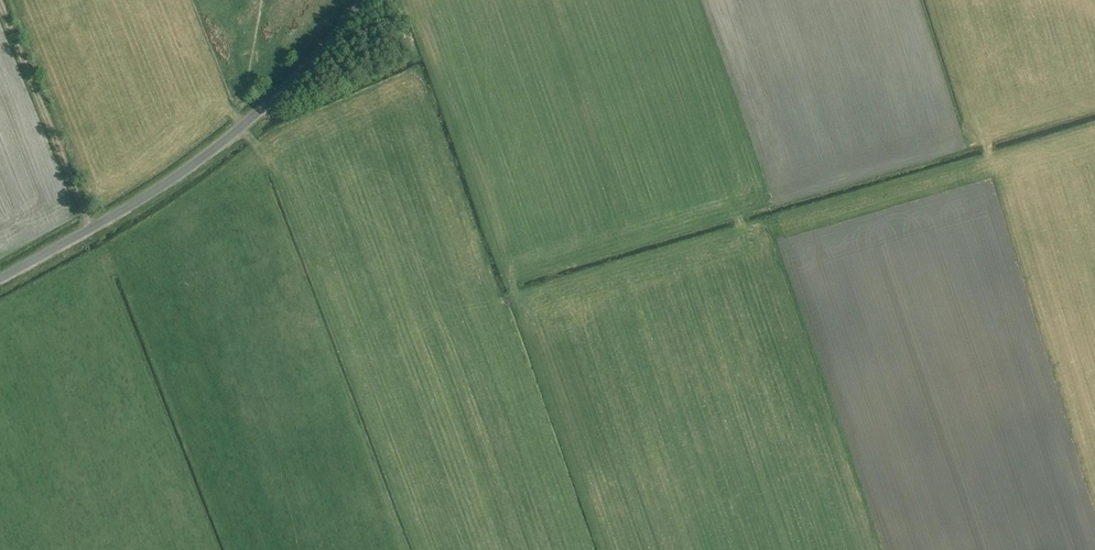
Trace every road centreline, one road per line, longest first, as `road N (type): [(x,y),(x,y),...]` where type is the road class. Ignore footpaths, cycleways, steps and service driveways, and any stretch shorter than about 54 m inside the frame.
road 1 (unclassified): [(0,284),(145,206),(200,167),(247,127),(360,0)]

